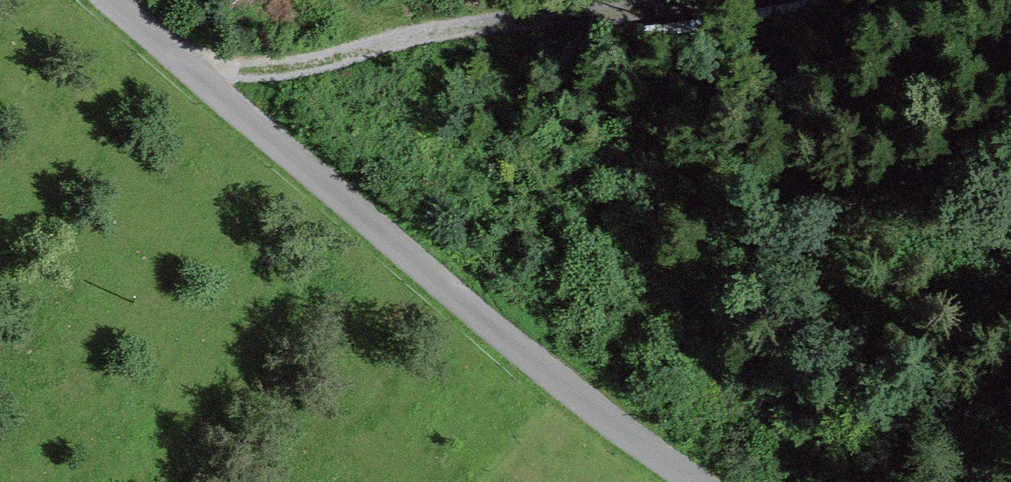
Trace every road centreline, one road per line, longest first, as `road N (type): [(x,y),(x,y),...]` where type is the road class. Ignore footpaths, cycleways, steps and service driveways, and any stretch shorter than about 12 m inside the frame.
road 1 (unclassified): [(86,0),(567,402),(687,481)]
road 2 (track): [(672,0),(185,83)]

